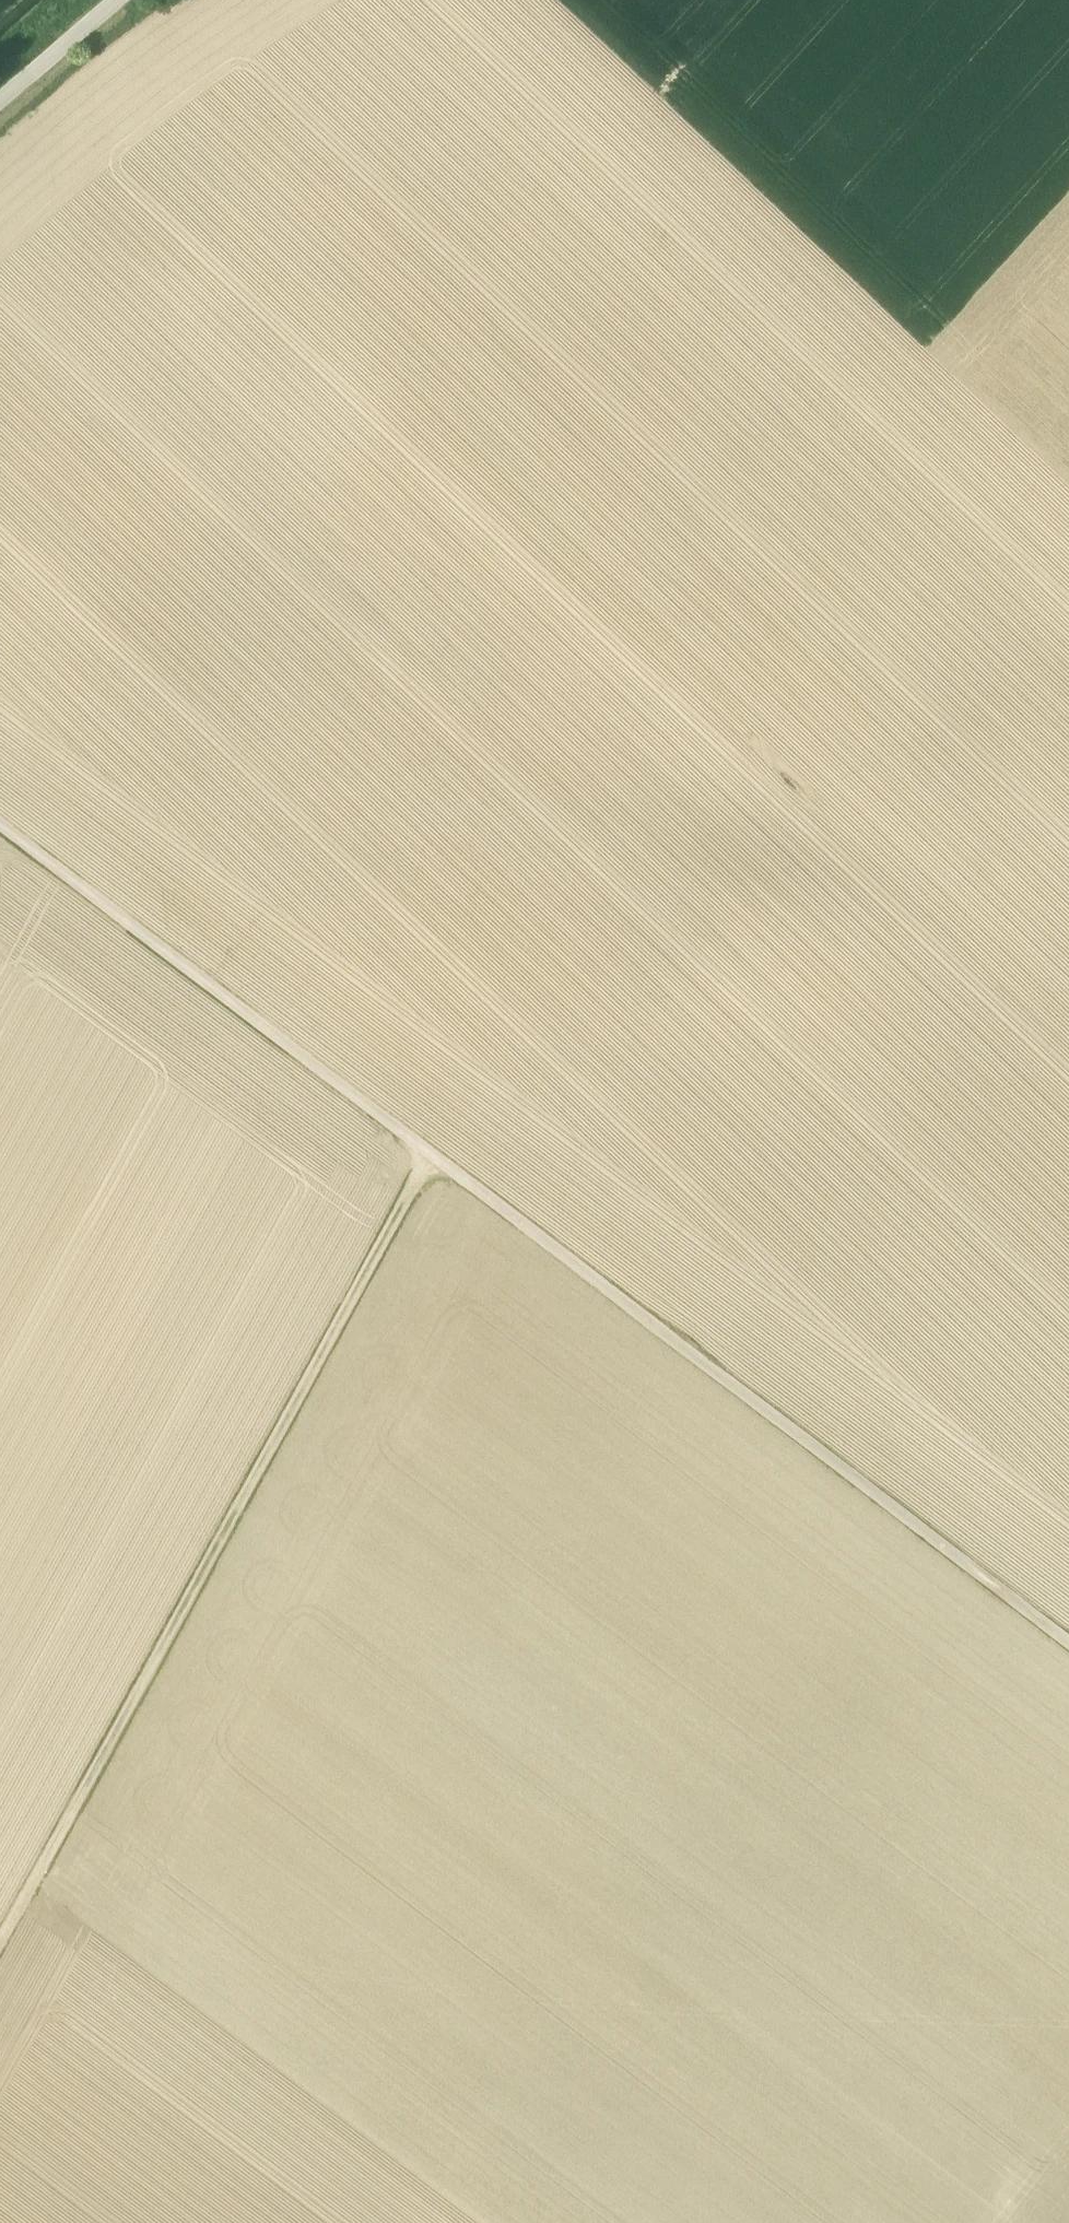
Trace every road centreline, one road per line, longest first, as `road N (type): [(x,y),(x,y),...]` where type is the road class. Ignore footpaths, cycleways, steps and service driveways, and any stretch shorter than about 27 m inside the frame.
road 1 (track): [(0,824),(1068,1643)]
road 2 (track): [(432,1154),(0,1947)]
road 3 (residential): [(120,0),(0,108)]

